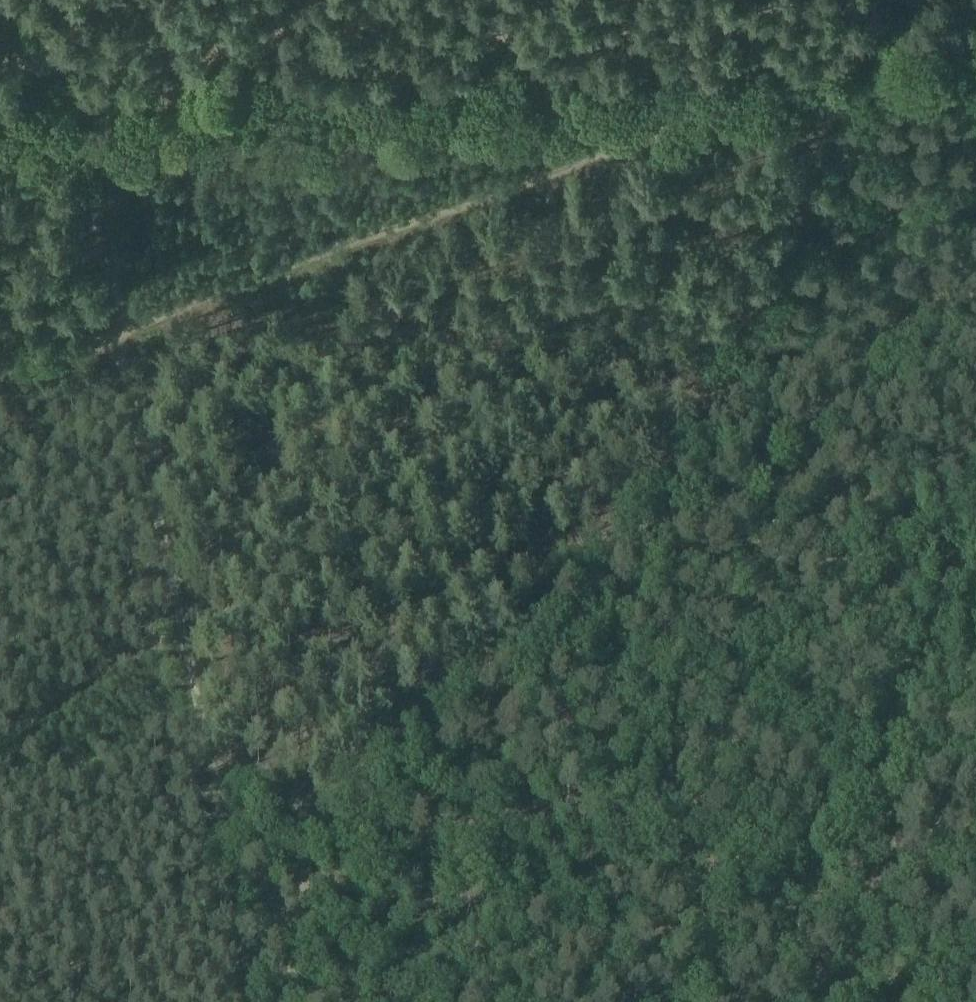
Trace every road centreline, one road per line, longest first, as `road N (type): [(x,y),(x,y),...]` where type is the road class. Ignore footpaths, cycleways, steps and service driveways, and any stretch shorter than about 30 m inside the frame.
road 1 (track): [(975,849),(337,812),(291,820),(236,813),(222,798),(198,703),(48,0)]
road 2 (track): [(282,1001),(308,837),(324,805),(536,622),(711,405),(816,140),(825,78)]
road 3 (track): [(874,56),(0,370)]

